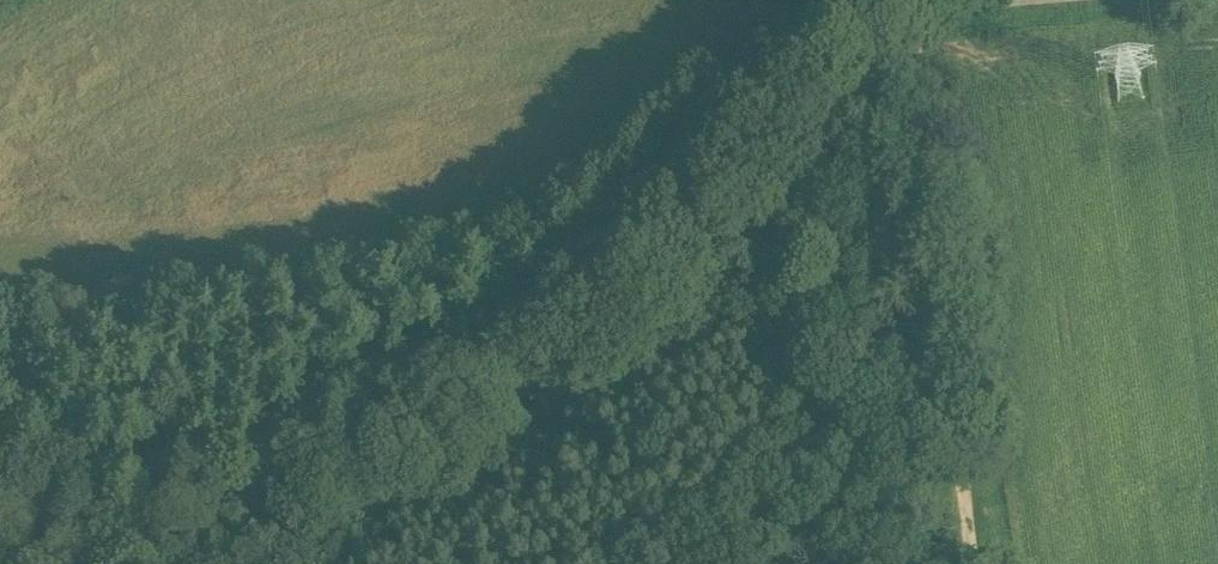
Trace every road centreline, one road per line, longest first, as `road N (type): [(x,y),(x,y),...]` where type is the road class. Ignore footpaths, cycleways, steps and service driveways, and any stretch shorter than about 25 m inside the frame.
road 1 (track): [(970,563),(902,13)]

